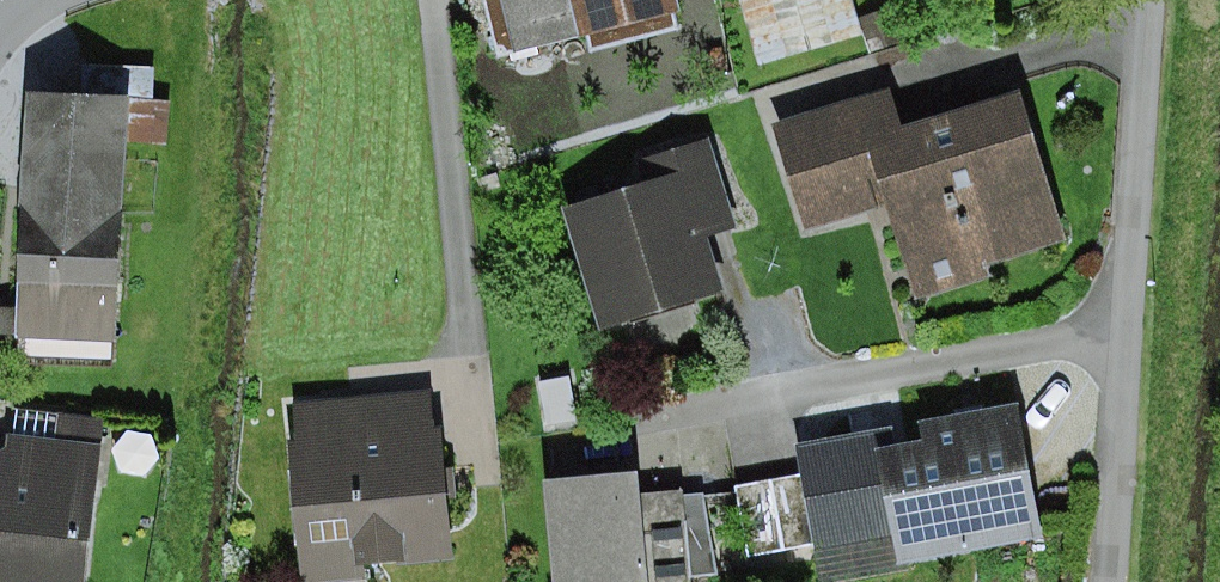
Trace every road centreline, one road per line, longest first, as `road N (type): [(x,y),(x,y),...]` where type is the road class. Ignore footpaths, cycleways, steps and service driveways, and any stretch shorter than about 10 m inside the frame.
road 1 (residential): [(1156,0),(1121,581)]

